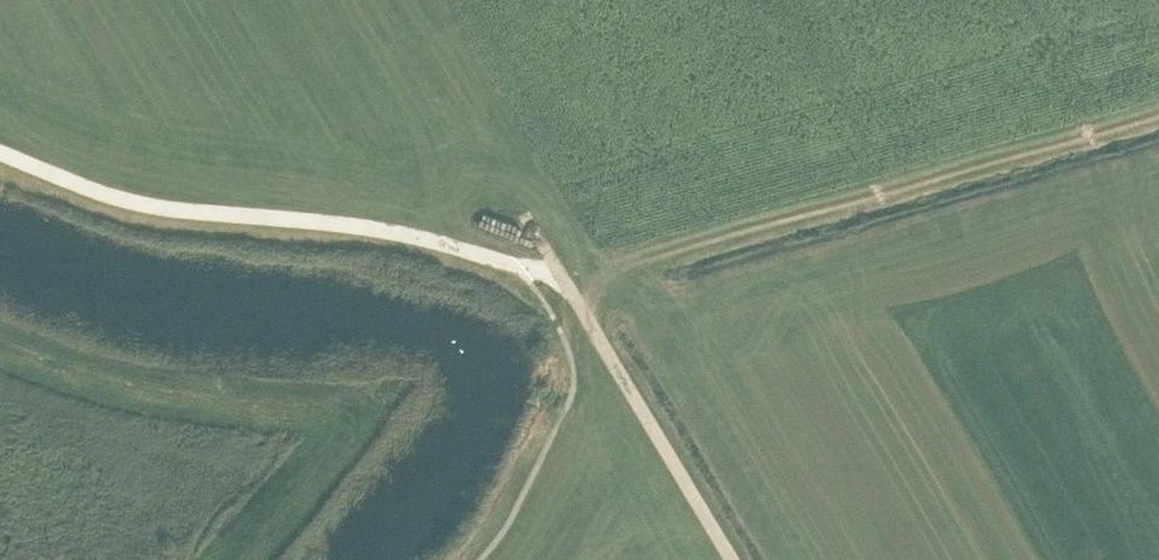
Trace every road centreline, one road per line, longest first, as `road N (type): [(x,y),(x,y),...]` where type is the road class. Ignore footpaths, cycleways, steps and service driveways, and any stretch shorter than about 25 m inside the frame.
road 1 (track): [(722,559),(533,230),(485,219)]

